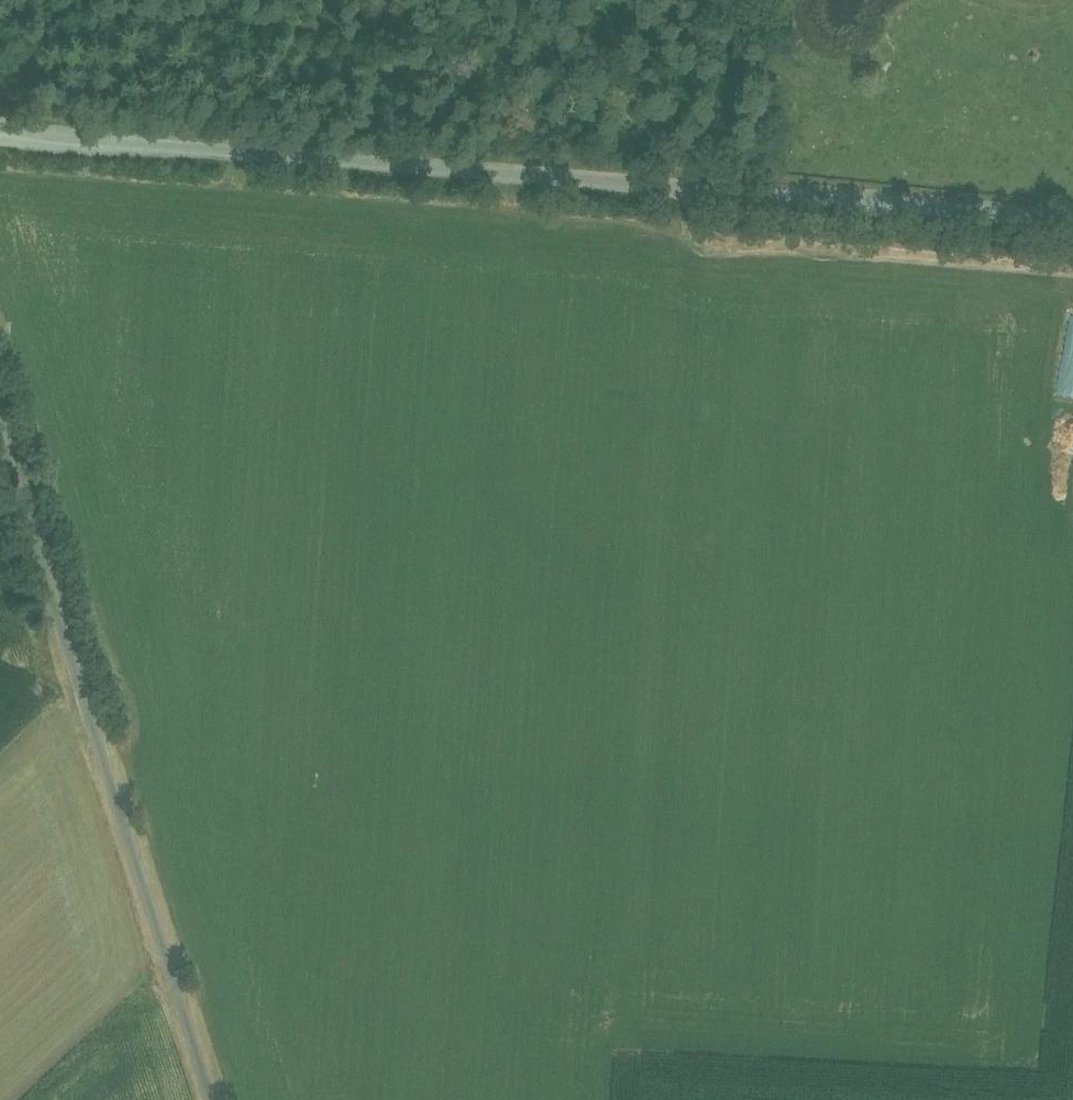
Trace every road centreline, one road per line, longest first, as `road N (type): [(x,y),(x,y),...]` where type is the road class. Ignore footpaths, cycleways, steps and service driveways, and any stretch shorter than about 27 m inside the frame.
road 1 (unclassified): [(0,122),(1072,216)]
road 2 (unclassified): [(214,1099),(0,424)]

